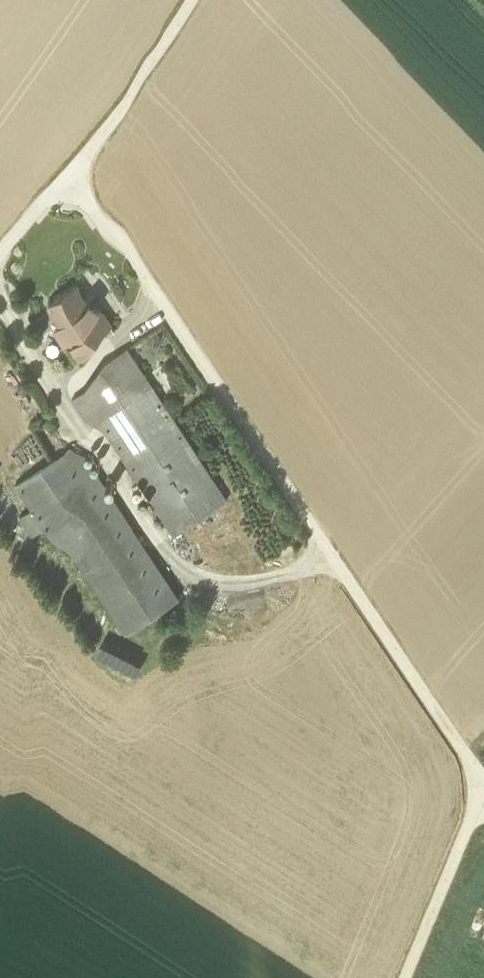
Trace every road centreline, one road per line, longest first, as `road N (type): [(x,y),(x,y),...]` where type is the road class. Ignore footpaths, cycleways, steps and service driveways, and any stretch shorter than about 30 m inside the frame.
road 1 (unclassified): [(483,787),(76,165)]
road 2 (unclassified): [(483,788),(406,977)]
road 3 (unclassified): [(76,165),(188,0)]

